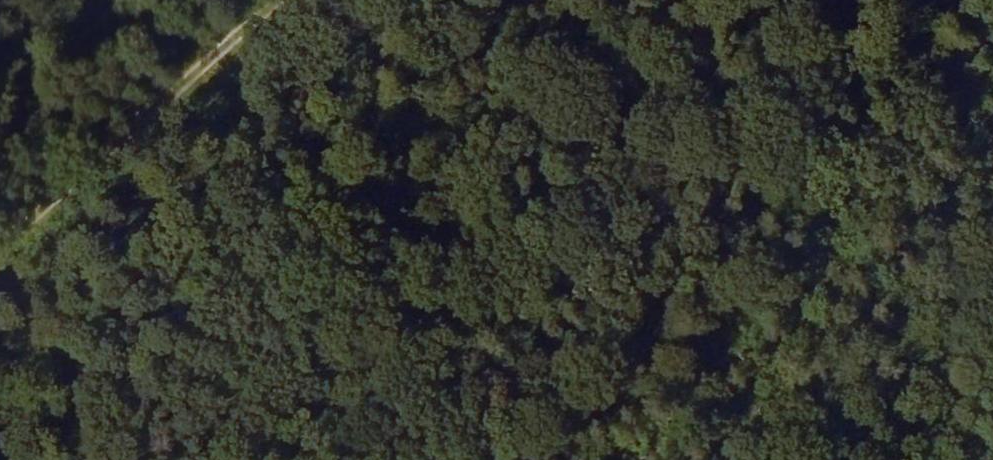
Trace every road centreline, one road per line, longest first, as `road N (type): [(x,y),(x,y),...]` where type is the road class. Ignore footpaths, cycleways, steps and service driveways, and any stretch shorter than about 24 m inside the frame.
road 1 (track): [(0,257),(287,0)]

